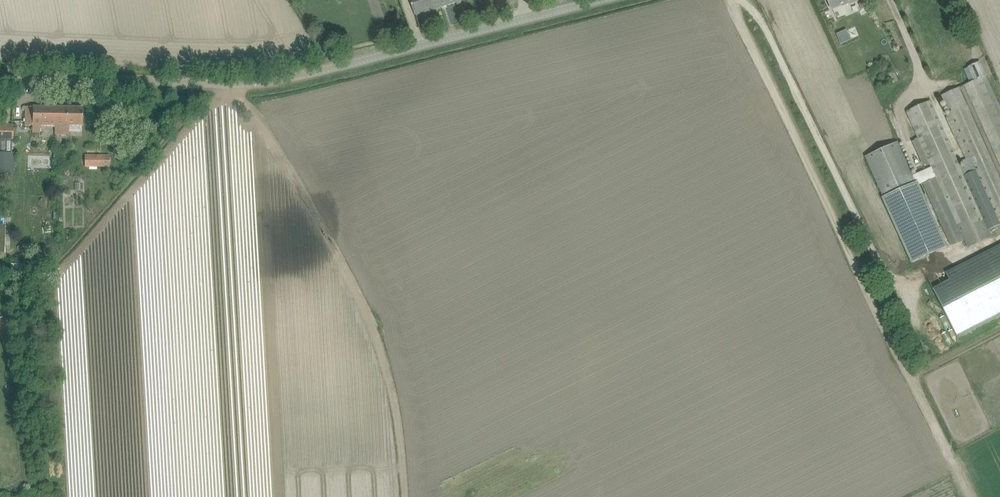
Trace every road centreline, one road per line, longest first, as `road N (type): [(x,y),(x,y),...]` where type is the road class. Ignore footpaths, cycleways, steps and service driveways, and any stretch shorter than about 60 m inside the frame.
road 1 (unclassified): [(0,76),(265,85),(603,0)]
road 2 (track): [(969,496),(728,0)]
road 3 (track): [(406,496),(394,392),(373,335),(234,86)]

